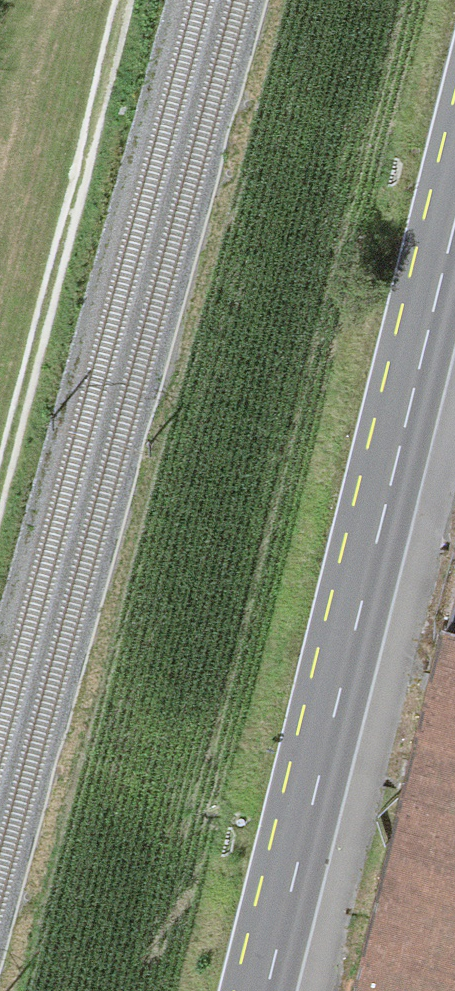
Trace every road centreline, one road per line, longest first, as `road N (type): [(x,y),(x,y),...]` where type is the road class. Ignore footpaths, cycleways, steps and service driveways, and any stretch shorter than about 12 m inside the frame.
road 1 (primary): [(454,185),(259,990)]
road 2 (track): [(0,498),(126,0)]

